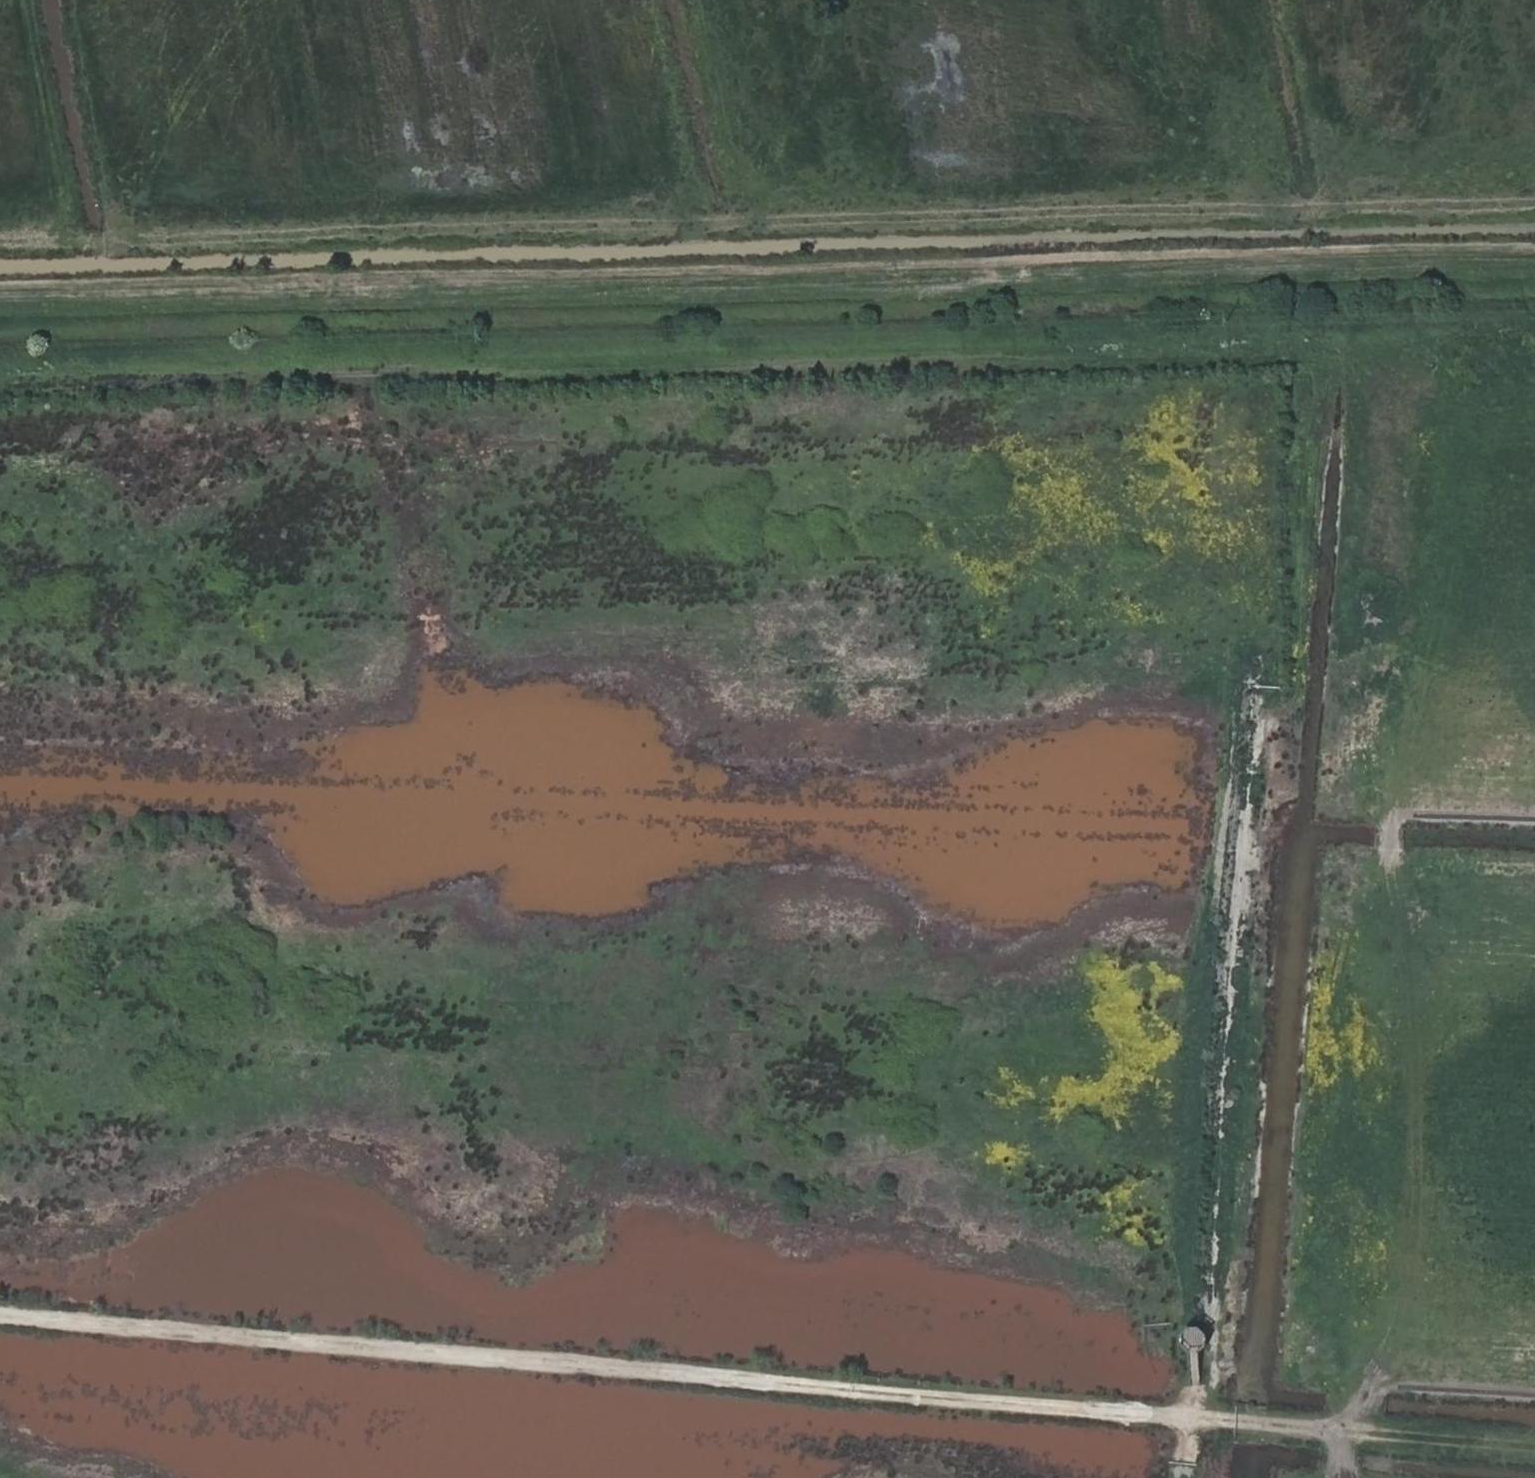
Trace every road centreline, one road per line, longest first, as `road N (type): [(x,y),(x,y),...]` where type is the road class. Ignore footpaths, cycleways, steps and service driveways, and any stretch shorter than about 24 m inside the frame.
road 1 (track): [(0,1314),(1534,1445)]
road 2 (track): [(1534,262),(0,302)]

